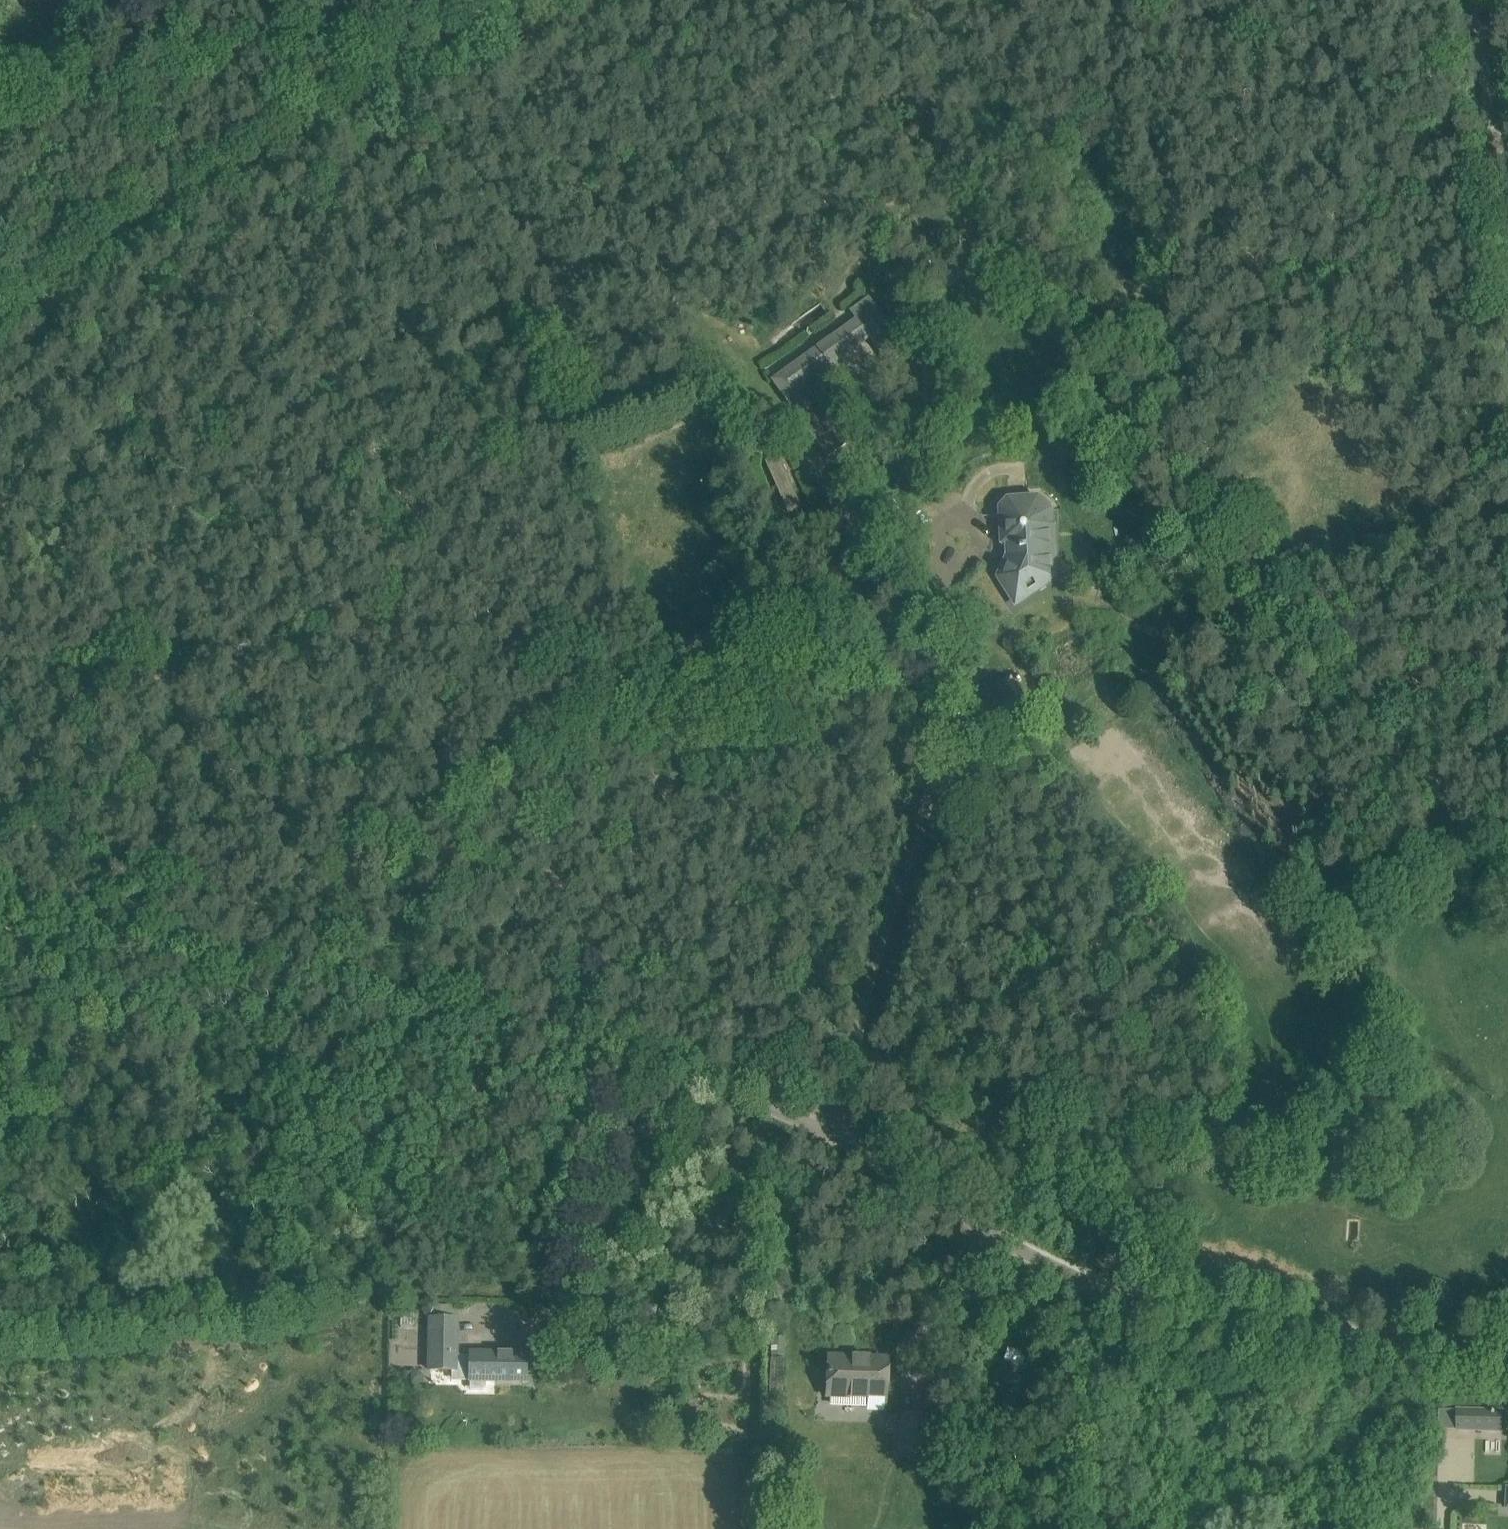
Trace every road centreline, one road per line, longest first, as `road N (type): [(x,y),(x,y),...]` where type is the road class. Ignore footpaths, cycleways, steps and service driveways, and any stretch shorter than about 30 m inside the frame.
road 1 (unclassified): [(1507,1354),(1250,1322),(1098,1285),(1034,1256),(847,1142),(696,1080),(289,967),(181,949),(0,935)]
road 2 (track): [(1507,286),(1457,0)]

